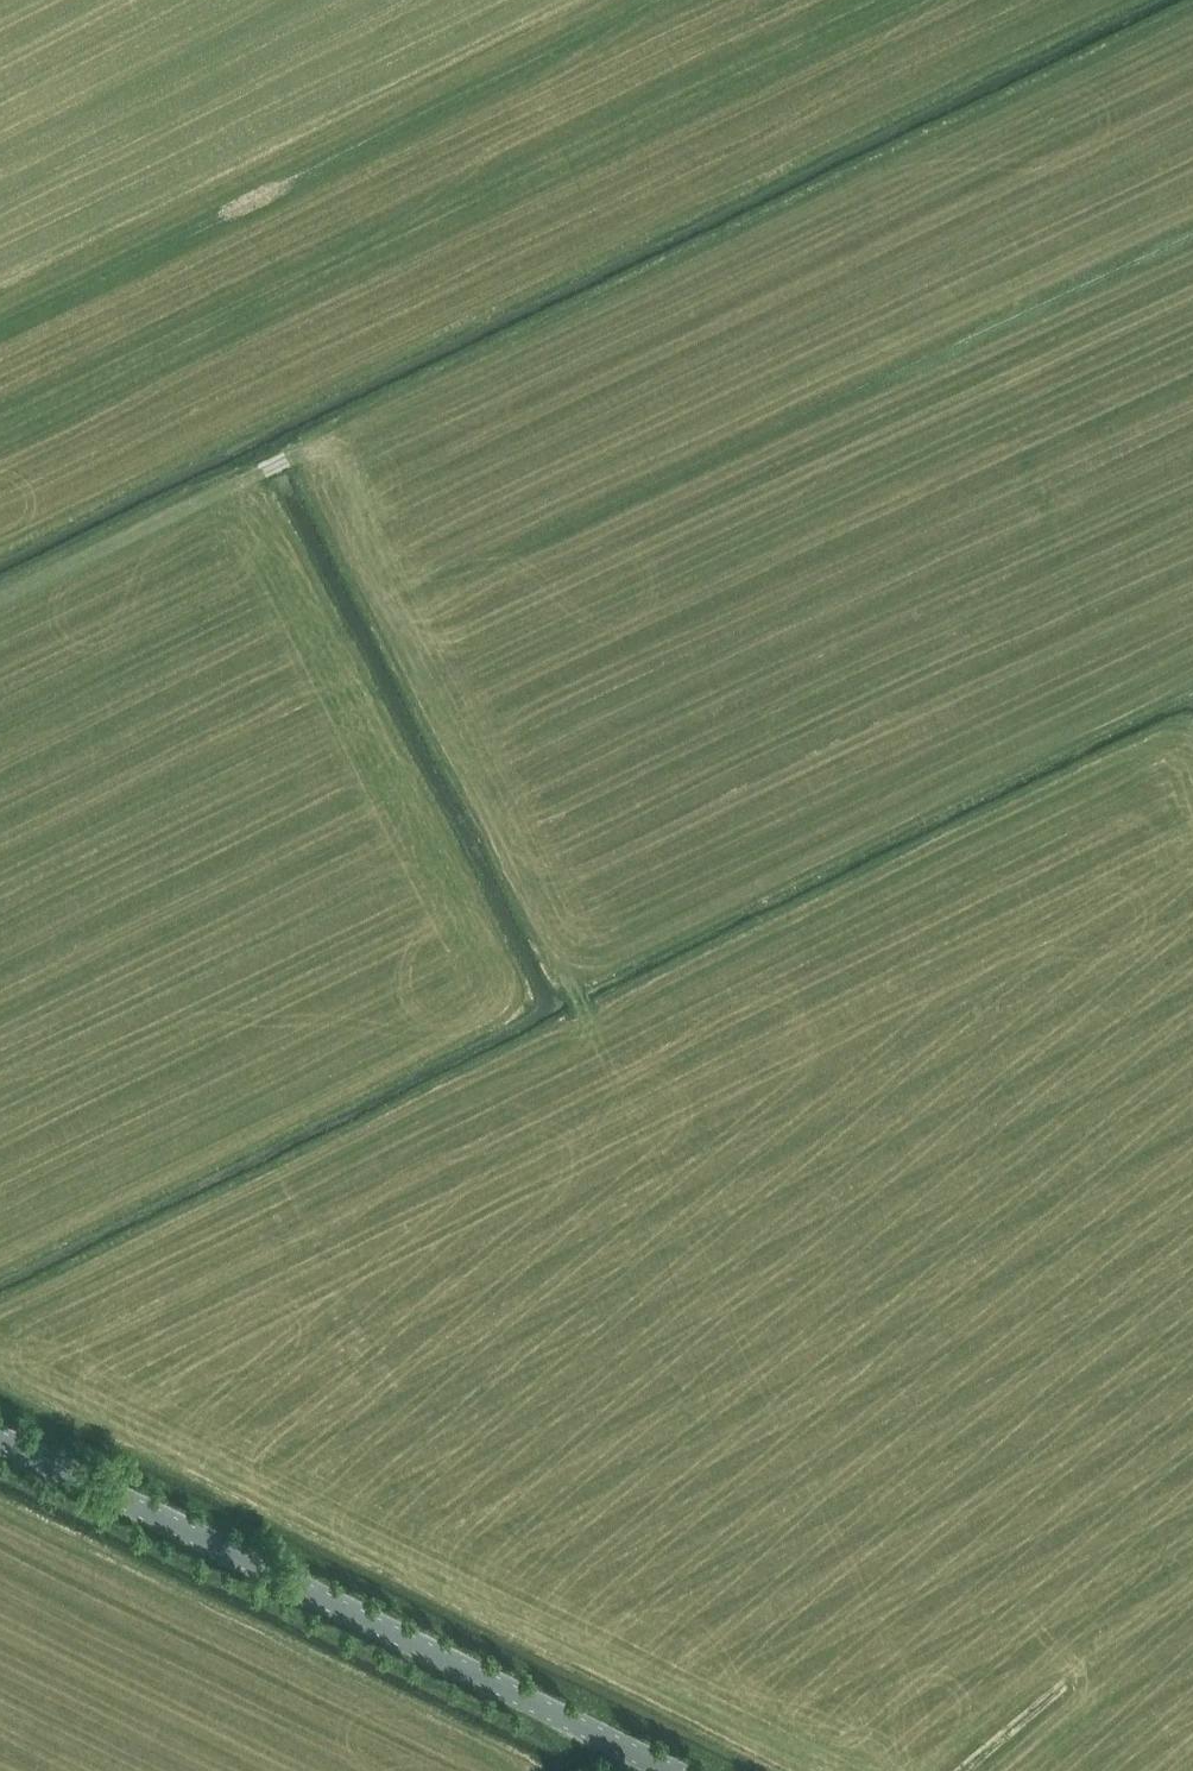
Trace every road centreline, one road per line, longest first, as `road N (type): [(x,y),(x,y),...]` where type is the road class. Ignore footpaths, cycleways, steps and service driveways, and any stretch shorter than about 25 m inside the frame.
road 1 (tertiary): [(671,1770),(0,1438)]

